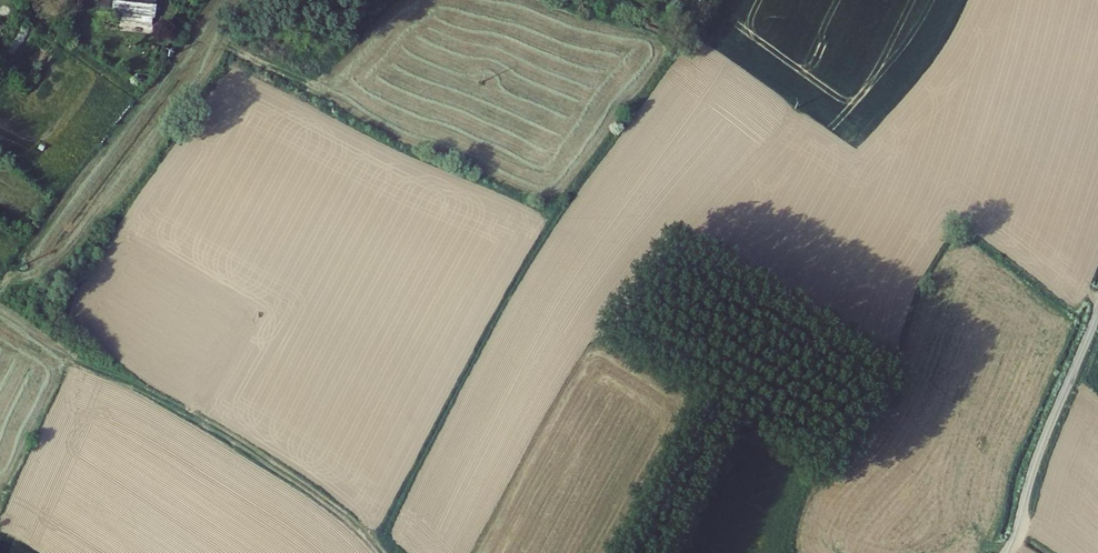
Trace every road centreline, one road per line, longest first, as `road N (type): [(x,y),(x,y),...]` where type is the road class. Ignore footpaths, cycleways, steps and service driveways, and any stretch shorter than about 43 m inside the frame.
road 1 (track): [(49,315),(280,458),(355,512),(387,552)]
road 2 (residential): [(1007,552),(1097,310)]

